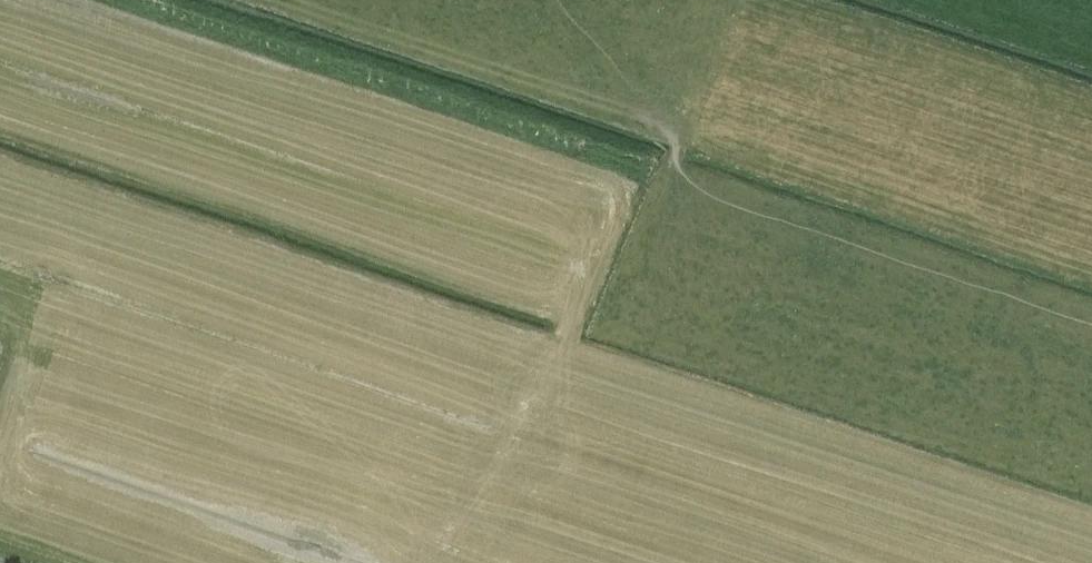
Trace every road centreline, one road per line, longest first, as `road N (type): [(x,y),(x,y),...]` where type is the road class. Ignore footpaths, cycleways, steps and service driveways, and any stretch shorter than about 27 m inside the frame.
road 1 (track): [(653,170),(154,0)]

